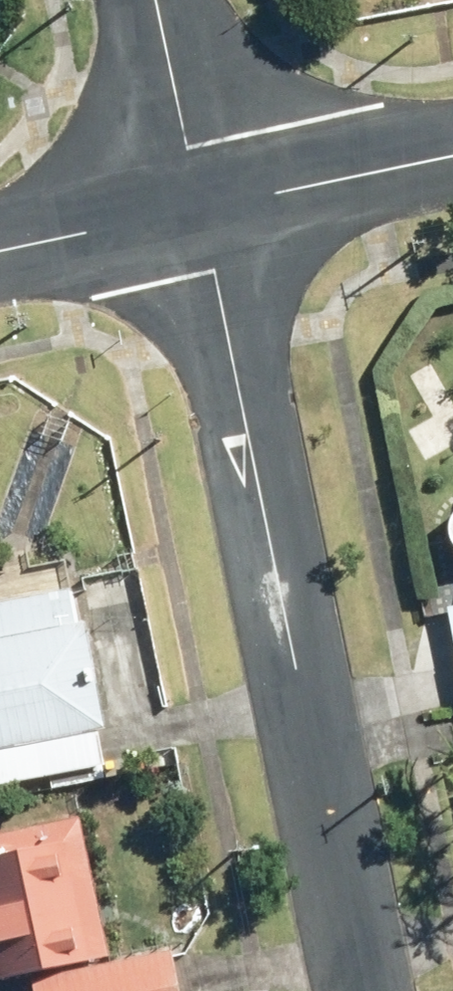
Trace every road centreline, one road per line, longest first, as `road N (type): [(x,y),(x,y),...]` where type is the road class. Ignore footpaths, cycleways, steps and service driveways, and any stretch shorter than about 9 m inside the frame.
road 1 (residential): [(358,990),(200,205)]
road 2 (residential): [(200,205),(452,152)]
road 3 (residential): [(200,205),(158,0)]
road 4 (residential): [(0,245),(200,205)]

